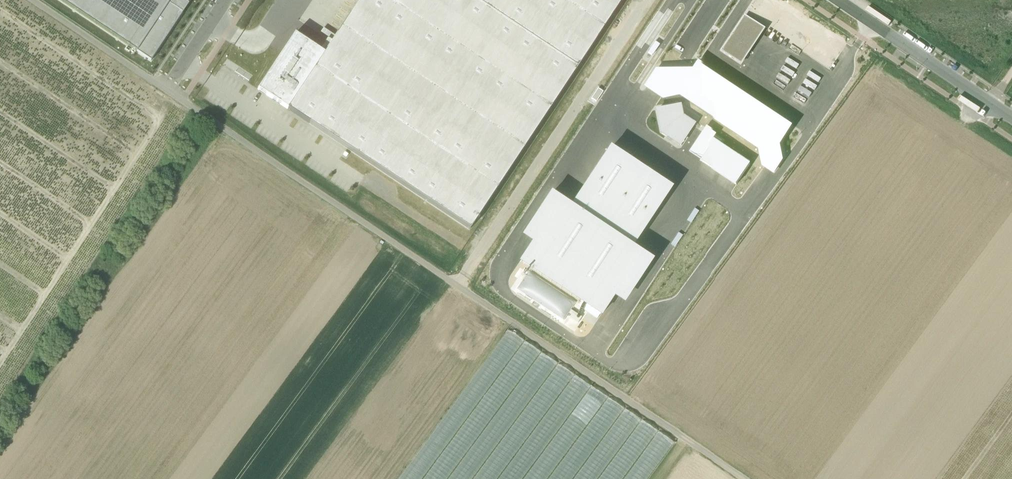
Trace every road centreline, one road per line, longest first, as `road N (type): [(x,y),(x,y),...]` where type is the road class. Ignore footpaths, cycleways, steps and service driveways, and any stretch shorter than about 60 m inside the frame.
road 1 (unclassified): [(744,478),(33,0)]
road 2 (residential): [(836,0),(980,97)]

